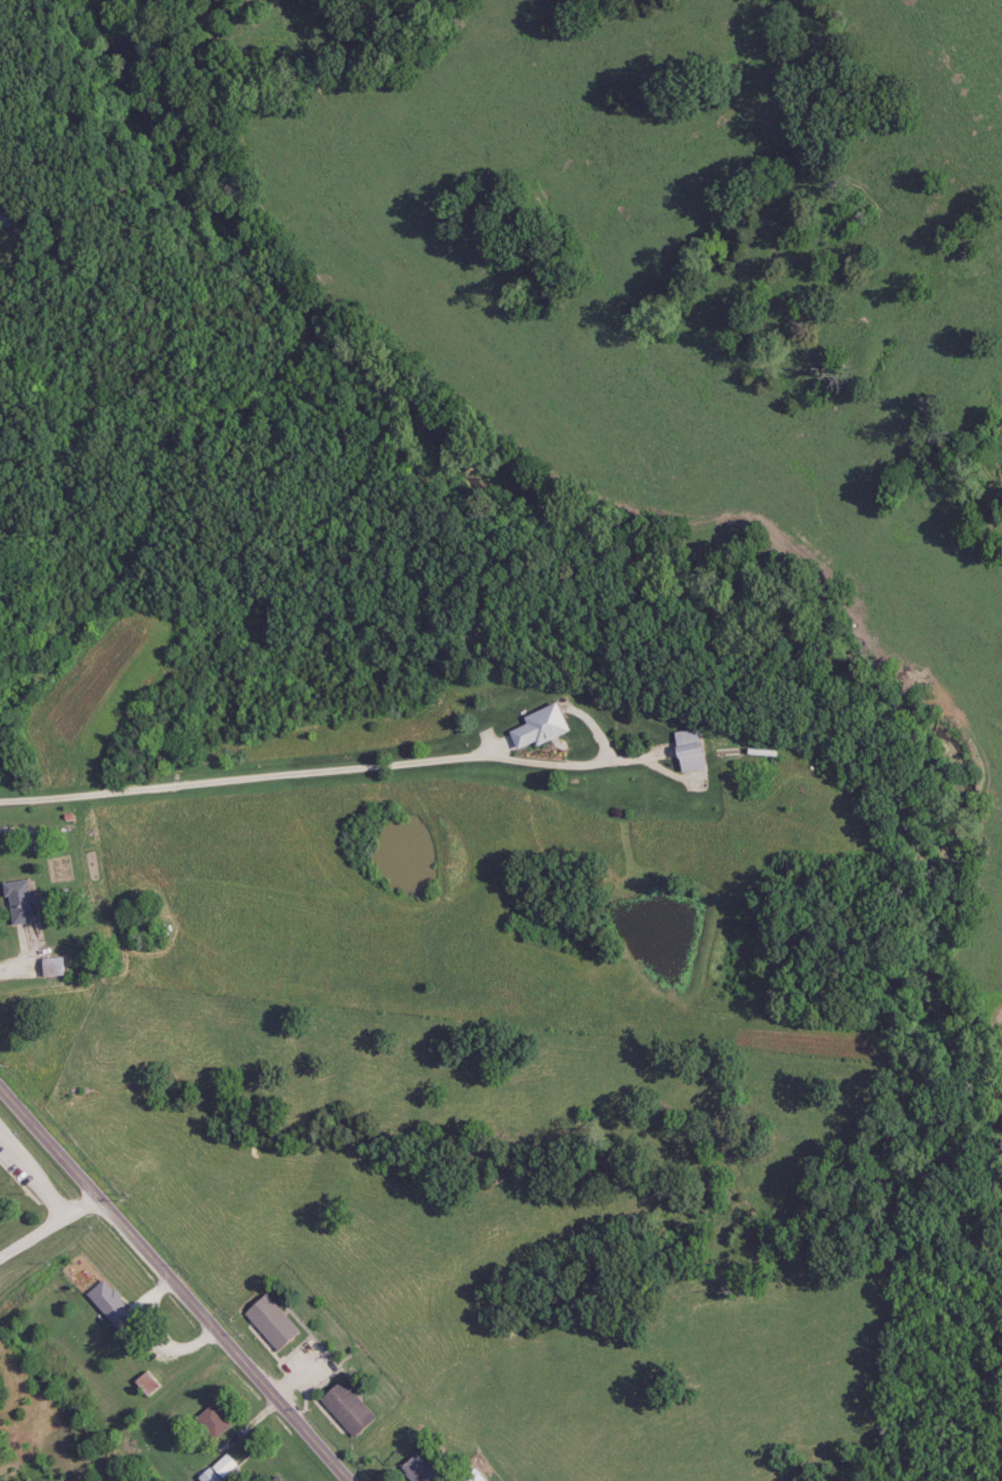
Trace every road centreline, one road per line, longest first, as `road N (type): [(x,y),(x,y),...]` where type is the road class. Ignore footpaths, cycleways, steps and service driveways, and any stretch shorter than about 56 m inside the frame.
road 1 (residential): [(0,796),(460,747),(565,757),(640,753)]
road 2 (secondary): [(353,1480),(0,1074)]
road 3 (residential): [(105,1191),(0,1256)]

